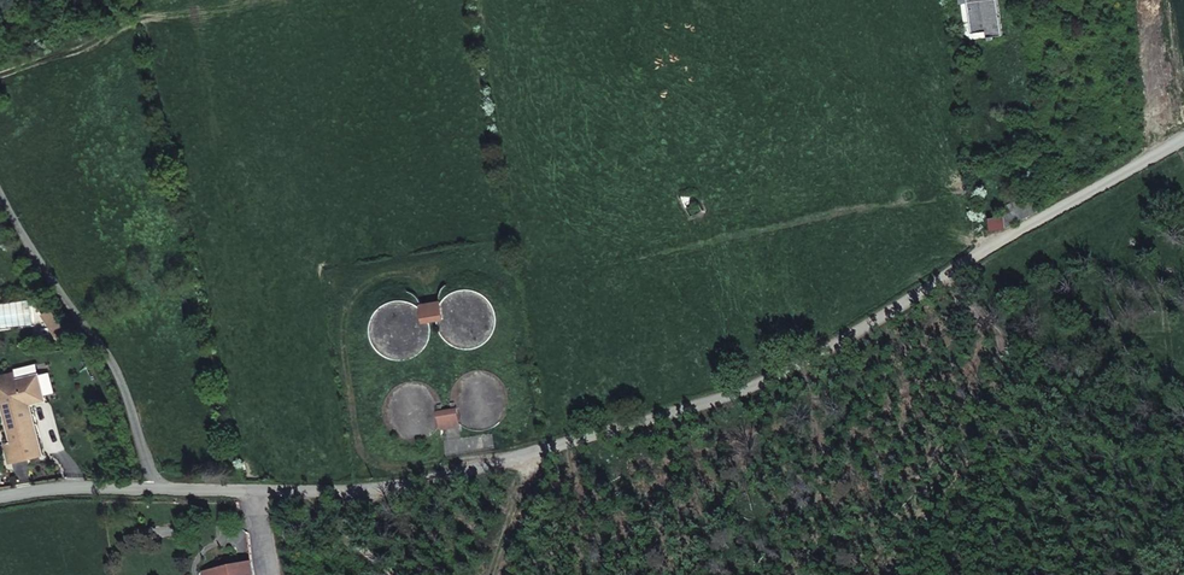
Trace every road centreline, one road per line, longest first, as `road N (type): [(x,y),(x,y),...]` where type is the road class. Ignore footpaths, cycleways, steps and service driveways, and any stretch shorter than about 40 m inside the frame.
road 1 (unclassified): [(1183,137),(876,320),(715,399),(402,487),(157,487)]
road 2 (residential): [(0,193),(30,252),(117,367),(157,487)]
road 3 (unclassified): [(157,487),(0,498)]

